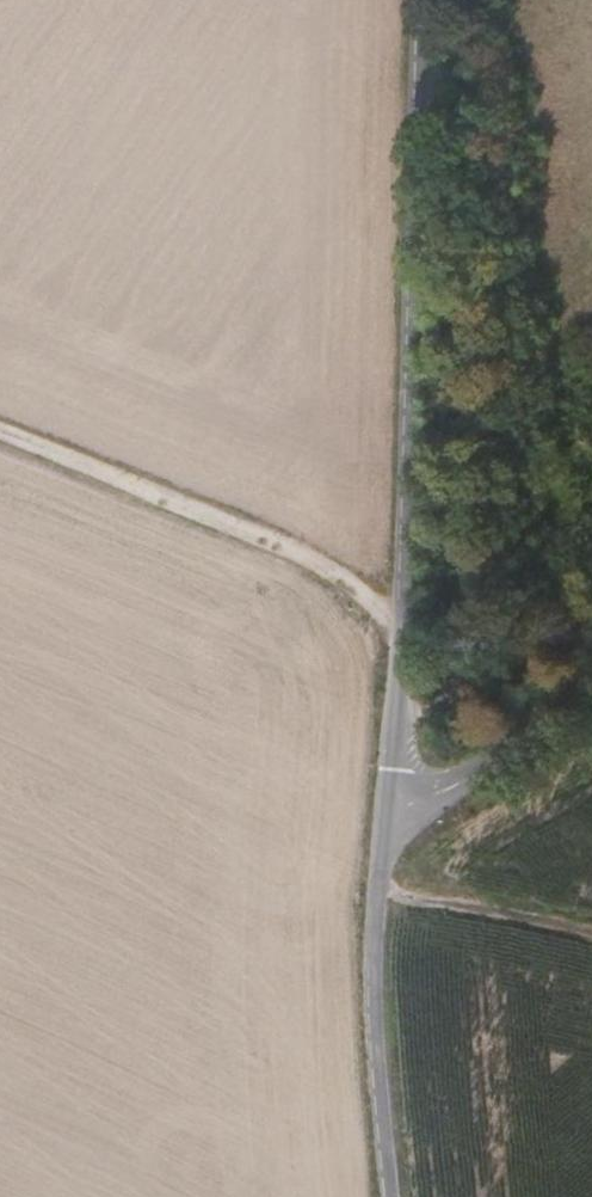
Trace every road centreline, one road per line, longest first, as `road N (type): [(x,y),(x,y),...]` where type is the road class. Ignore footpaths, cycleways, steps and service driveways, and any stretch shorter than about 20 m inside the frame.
road 1 (unclassified): [(420,0),(402,148),(400,619),(388,804)]
road 2 (track): [(0,447),(400,619)]
road 3 (unclassified): [(388,804),(378,891),(380,1019),(398,1196)]
road 4 (unclassified): [(388,804),(469,779),(591,695)]
road 5 (track): [(378,891),(591,932)]

